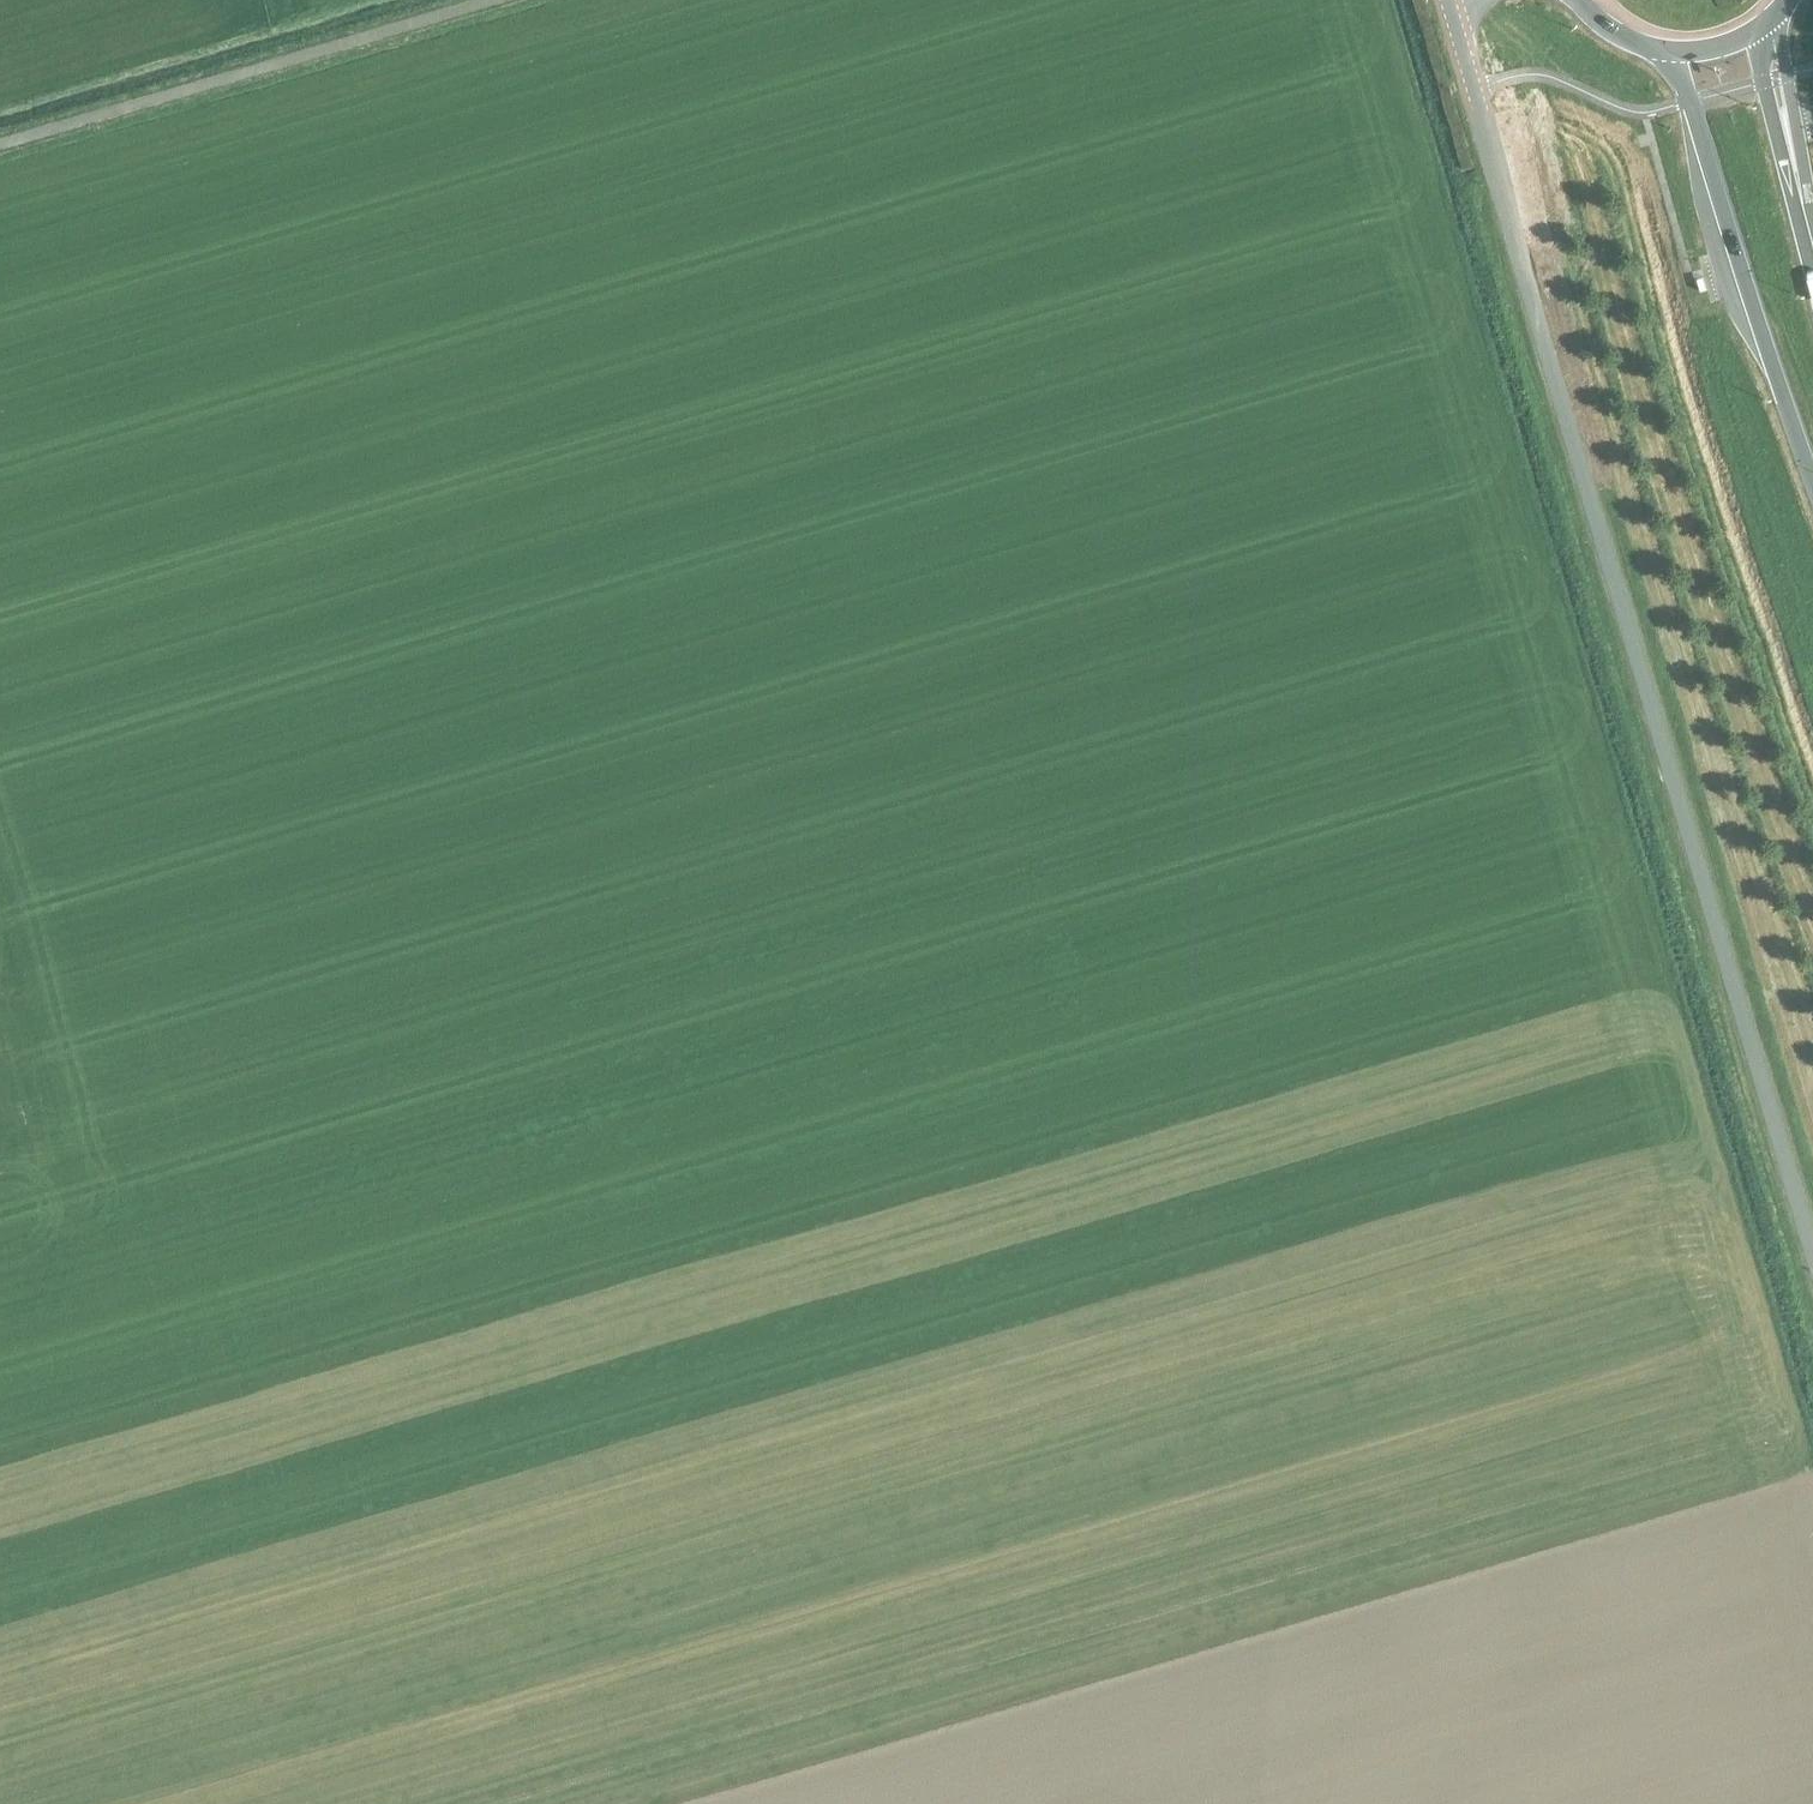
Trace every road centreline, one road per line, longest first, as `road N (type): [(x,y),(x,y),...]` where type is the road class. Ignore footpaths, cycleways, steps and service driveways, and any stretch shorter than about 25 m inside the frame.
road 1 (unclassified): [(1812,1256),(1448,0)]
road 2 (trunk): [(1672,51),(1812,483)]
road 3 (trunk): [(1812,246),(1755,29)]

